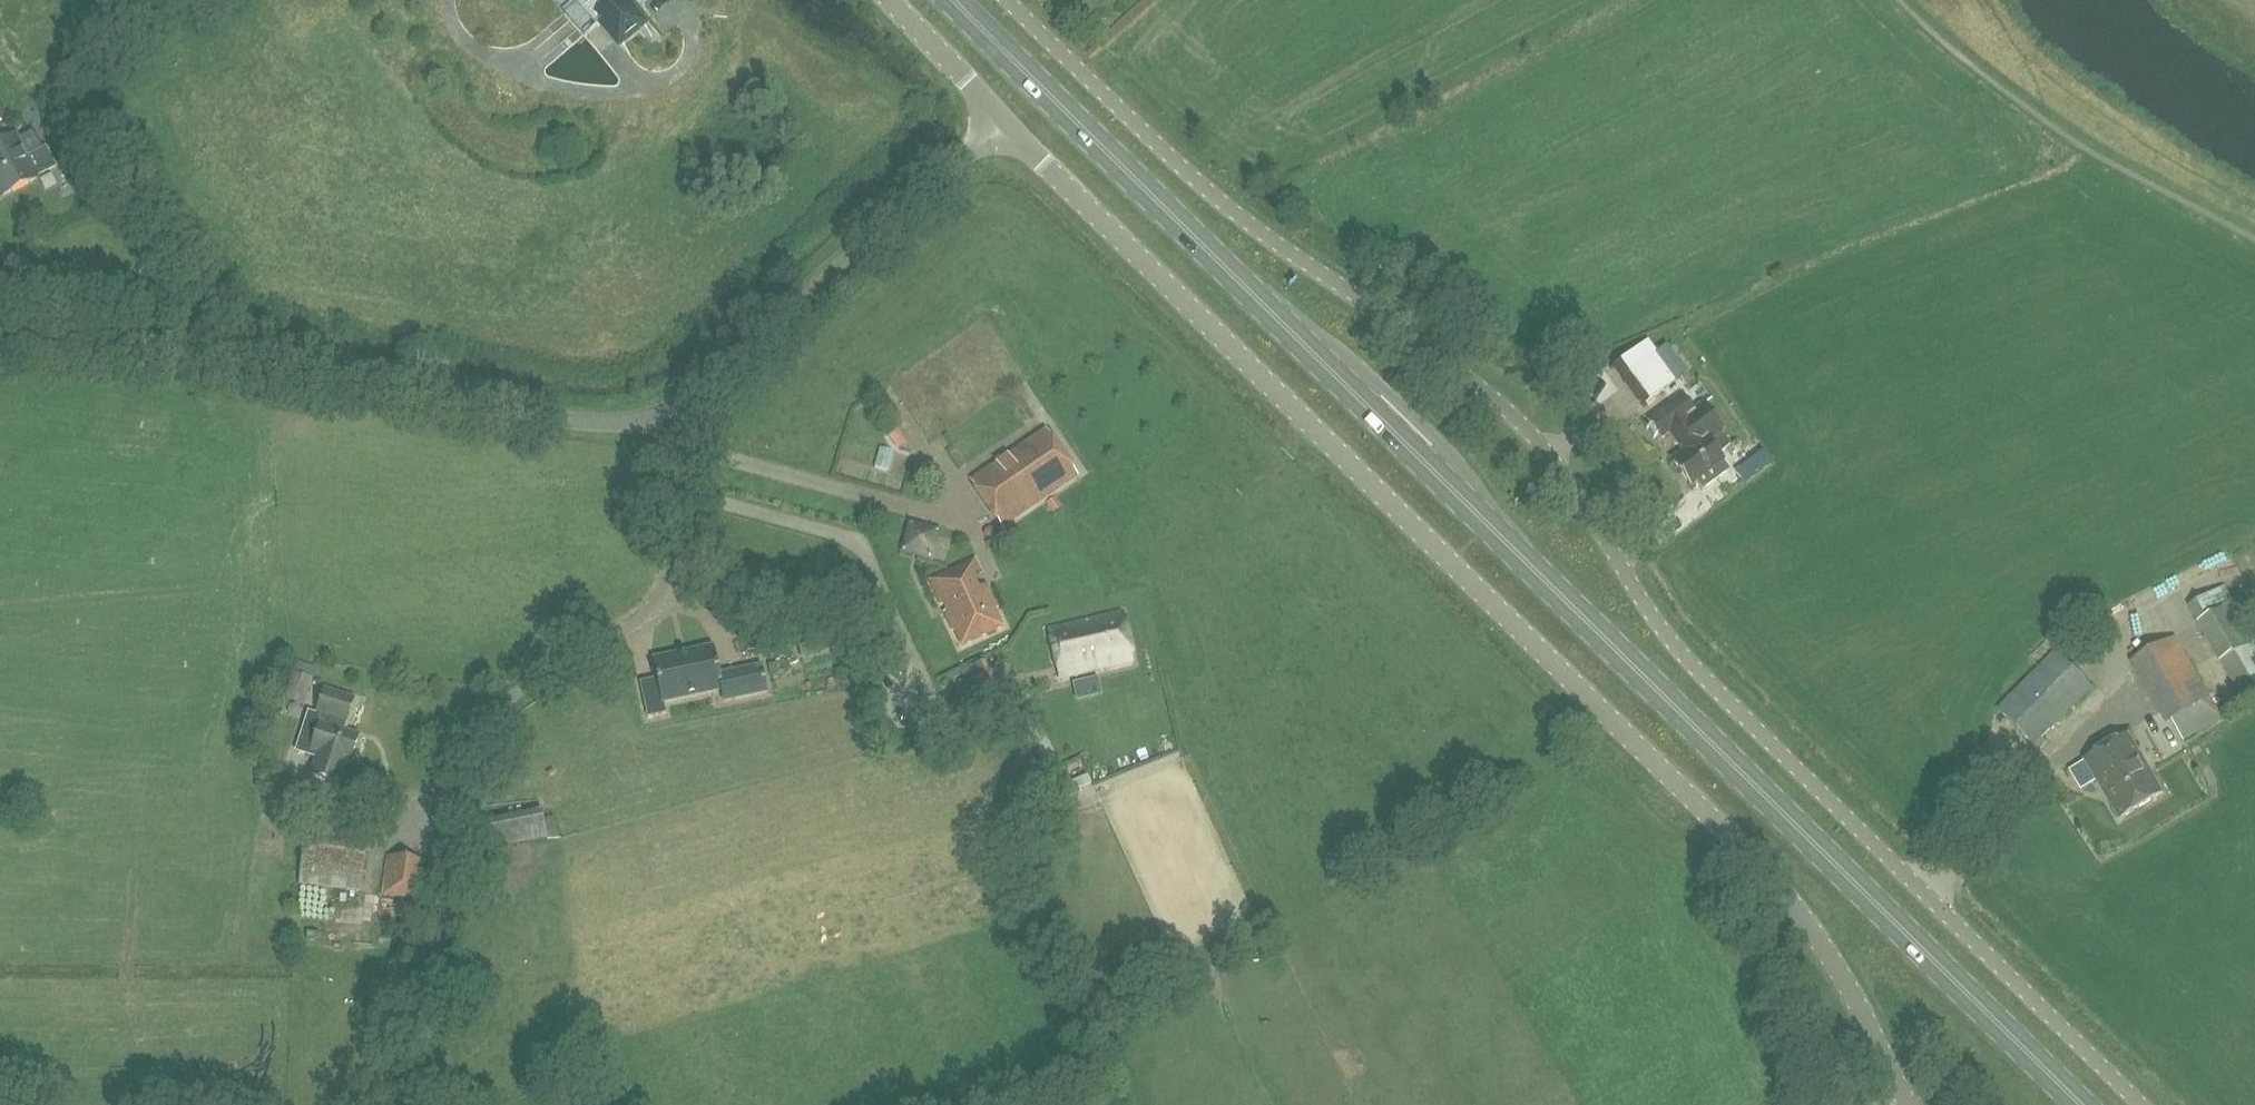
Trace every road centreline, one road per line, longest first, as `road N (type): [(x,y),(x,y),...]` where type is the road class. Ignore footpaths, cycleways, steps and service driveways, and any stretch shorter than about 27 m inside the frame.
road 1 (unclassified): [(2138,1104),(1669,641),(1586,502),(1528,429),(1430,350),(1207,194),(1006,0)]
road 2 (primary): [(2082,1104),(957,0)]
road 3 (unclassified): [(1898,1104),(1817,942),(1727,835),(1005,123)]
road 4 (unclassified): [(414,1104),(474,750),(517,694),(659,601),(677,531),(679,448),(663,413)]
road 5 (unclassified): [(663,413),(623,423),(553,419),(245,362),(0,334)]
road 6 (unclassified): [(663,413),(1005,123)]
road 7 (unclassified): [(890,0),(1005,123)]

